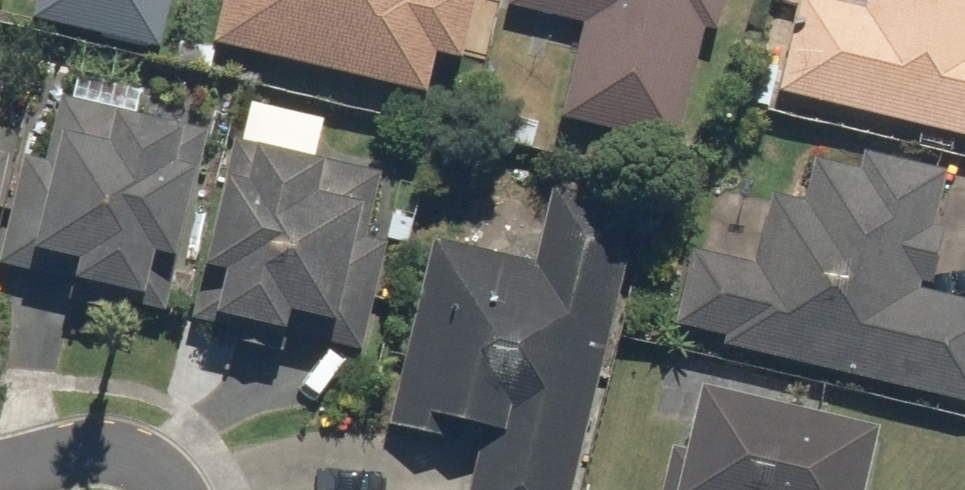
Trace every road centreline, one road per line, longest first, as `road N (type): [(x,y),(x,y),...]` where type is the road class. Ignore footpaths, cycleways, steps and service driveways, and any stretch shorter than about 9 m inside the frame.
road 1 (residential): [(0,475),(77,459),(120,466),(161,489)]

